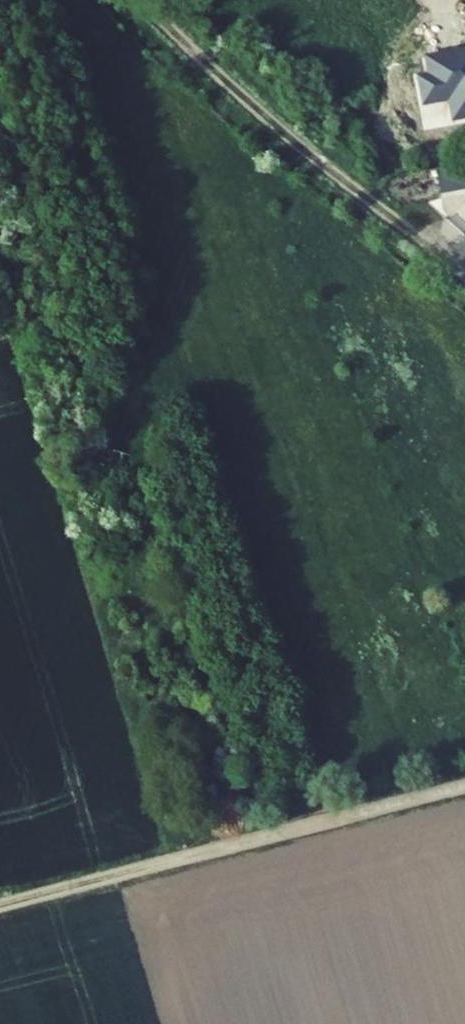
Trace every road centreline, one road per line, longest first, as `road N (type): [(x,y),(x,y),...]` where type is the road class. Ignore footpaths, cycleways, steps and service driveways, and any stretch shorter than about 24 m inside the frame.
road 1 (unclassified): [(140,0),(310,154),(464,276)]

